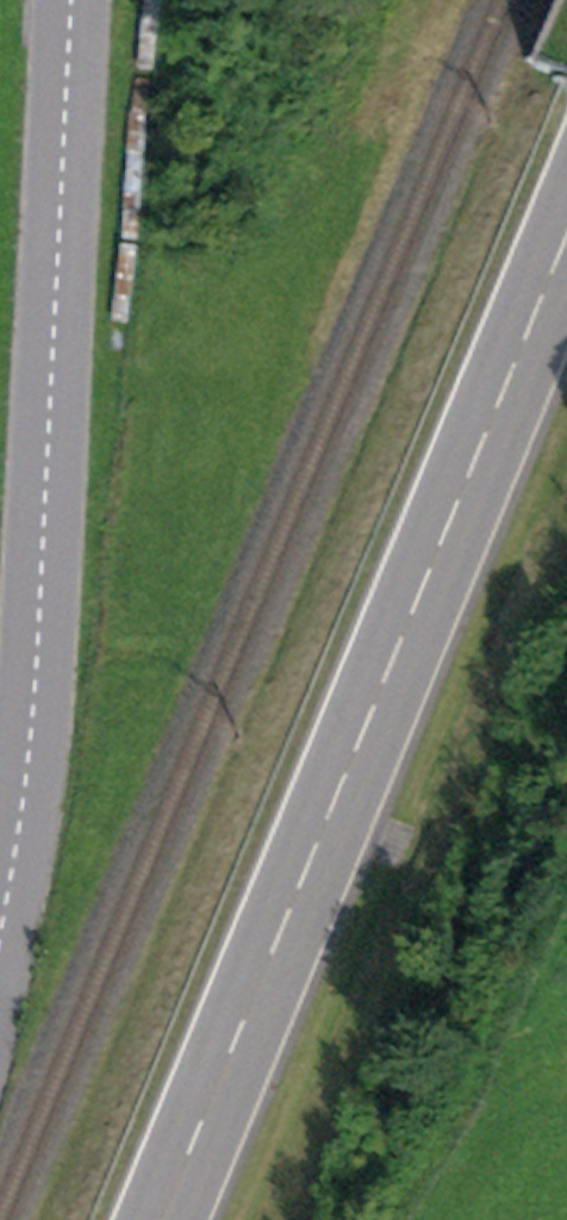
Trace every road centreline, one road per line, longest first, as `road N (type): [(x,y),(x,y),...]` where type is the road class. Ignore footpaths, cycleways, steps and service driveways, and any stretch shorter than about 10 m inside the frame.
road 1 (primary): [(566,235),(157,1219)]
road 2 (tertiary): [(0,921),(24,782),(71,0)]

